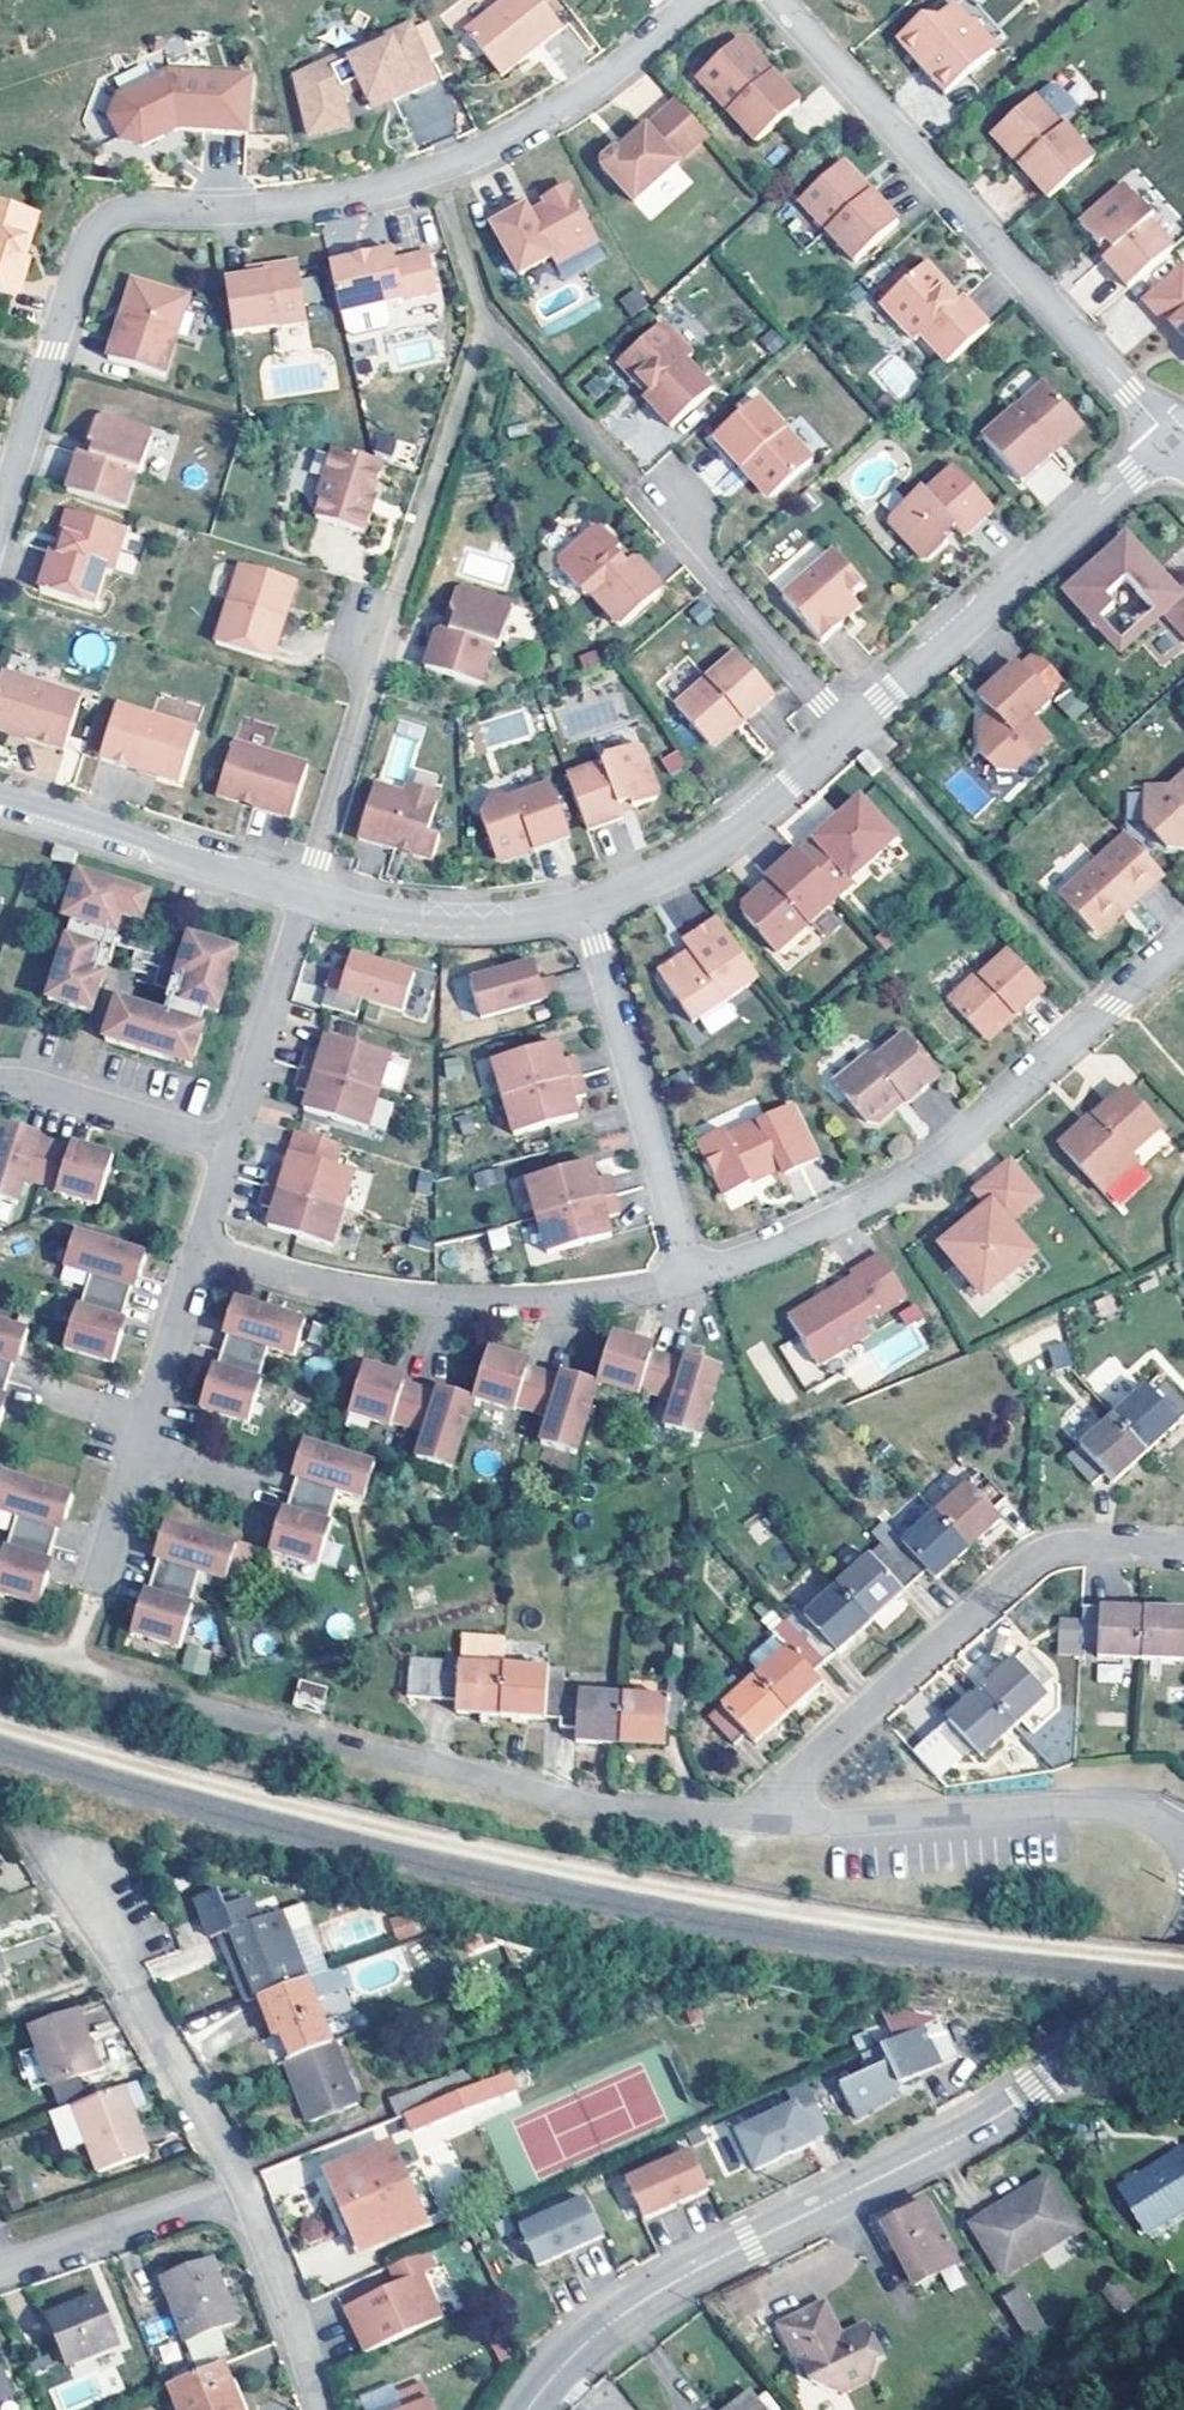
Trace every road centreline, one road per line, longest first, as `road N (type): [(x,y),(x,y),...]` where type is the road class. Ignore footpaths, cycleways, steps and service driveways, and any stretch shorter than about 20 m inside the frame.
road 1 (residential): [(0,528),(86,239),(106,218),(232,218),(438,177),(589,99),(700,0)]
road 2 (tertiary): [(526,2409),(578,2348),(660,2290),(964,2135),(1034,2091),(1093,2038),(1183,1931)]
road 3 (residential): [(689,1287),(780,1256),(915,1185),(1183,943)]
road 4 (residential): [(1156,428),(778,0)]
road 5 (residential): [(761,1822),(1028,1564),(1078,1553),(1183,1549)]
road 6 (residential): [(689,1287),(475,1315),(349,1303),(195,1258)]
road 7 (residential): [(286,1735),(581,1806),(761,1822)]
road 8 (residential): [(761,1822),(1114,1807),(1164,1821),(1183,1838)]
road 9 (unclassified): [(851,731),(1154,462)]
road 10 (residential): [(585,915),(689,1287)]
road 11 (residential): [(250,2193),(120,1971),(91,1886)]
road 12 (residential): [(851,731),(629,482)]
road 13 (unclassified): [(585,915),(697,865),(851,731)]
road 14 (unclassified): [(0,800),(308,899)]
road 15 (track): [(0,1649),(286,1735)]
road 16 (unclassified): [(308,899),(446,922),(585,915)]
road 17 (residential): [(227,1151),(308,899)]
road 18 (residential): [(0,2275),(250,2193)]
road 19 (residential): [(308,899),(377,668)]
road 20 (residential): [(227,1151),(0,1086)]
road 21 (residential): [(321,2409),(250,2193)]
road 22 (residential): [(147,1430),(195,1258)]
road 23 (residential): [(93,1605),(139,1460)]
road 24 (residential): [(377,668),(393,617),(358,606),(345,649)]

